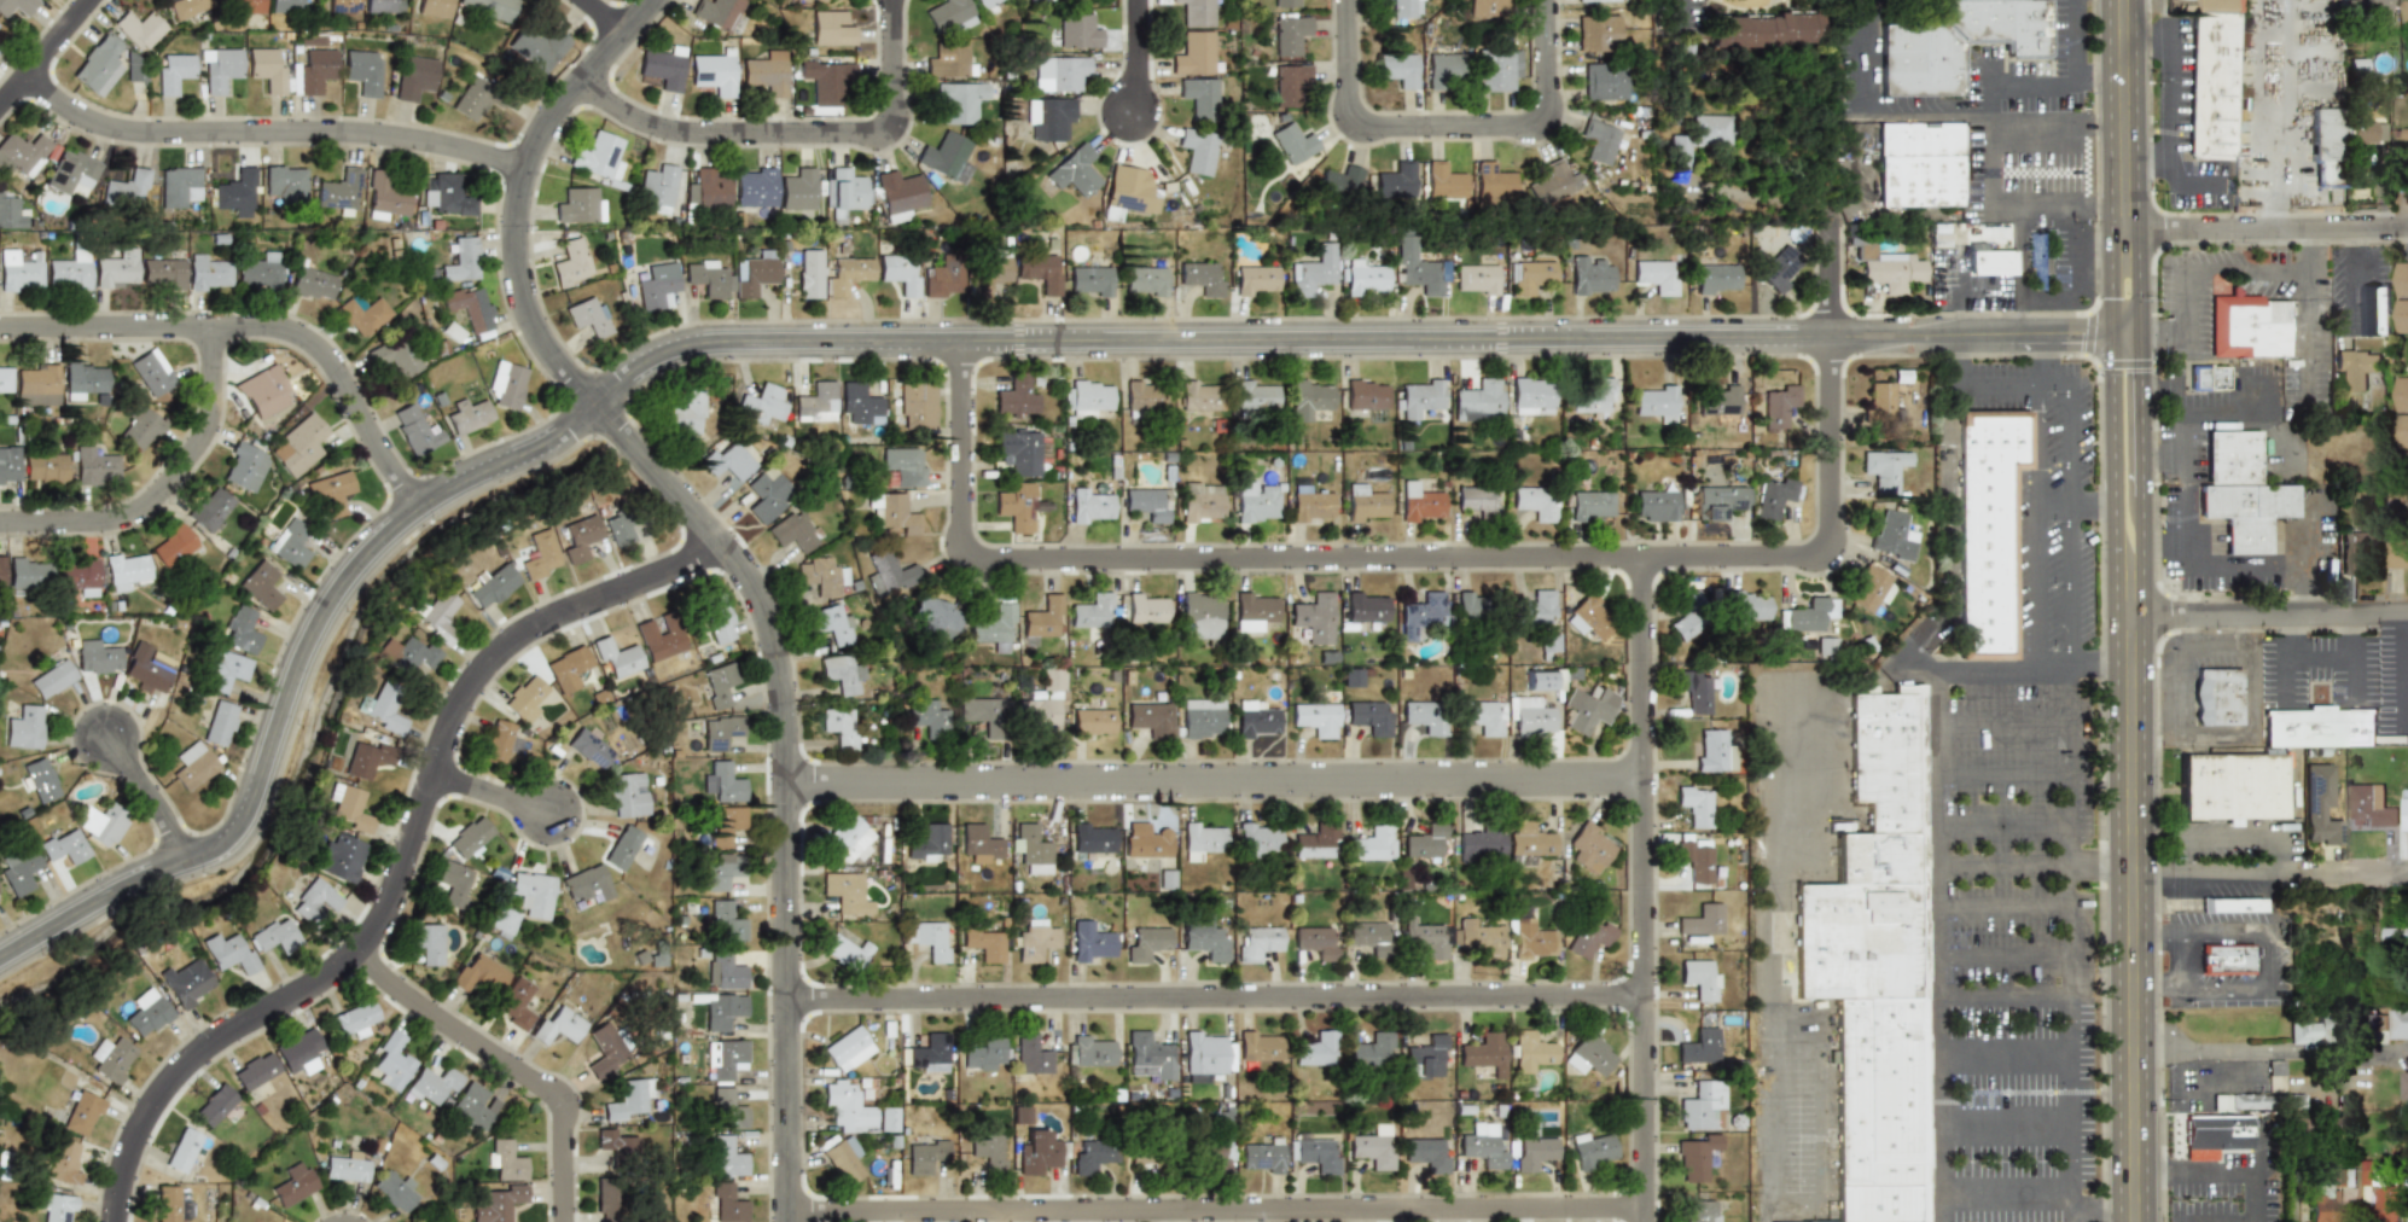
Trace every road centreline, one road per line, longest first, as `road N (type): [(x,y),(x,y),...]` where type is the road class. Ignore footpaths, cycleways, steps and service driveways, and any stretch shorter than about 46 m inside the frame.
road 1 (tertiary): [(0,951),(109,890),(231,839),(246,819),(310,632),(376,539),(461,472),(553,432),(612,378),(686,343),(2036,334)]
road 2 (residential): [(959,337),(960,545),(981,558),(1814,559),(1827,543),(1826,222)]
road 3 (tertiary): [(784,1221),(784,775),(763,615),(744,575),(588,407),(527,316),(514,279),(511,217),(540,128),(646,0)]
road 4 (residential): [(110,1221),(132,1139),(167,1086),(237,1028),(338,971),(371,933),(444,727),(493,654),(540,619),(716,543)]
road 5 (residential): [(784,1208),(1641,1210)]
road 6 (residential): [(784,775),(1638,779)]
road 7 (residential): [(786,996),(1640,999)]
road 8 (residential): [(1641,1221),(1639,561)]
road 9 (secondary): [(2133,1221),(2127,617)]
road 10 (residential): [(28,74),(99,122),(147,135),(383,138),(525,169)]
road 11 (residential): [(0,325),(251,324),(290,332),(325,356),(380,449),(421,499)]
road 12 (residential): [(576,82),(642,121),(697,138),(900,138),(901,0)]
road 13 (residential): [(1345,0),(1346,103),(1363,123),(1539,127),(1549,107),(1543,0)]
road 14 (residential): [(560,1221),(553,1094),(356,954)]
road 15 (residential): [(0,518),(114,517),(158,497),(209,426),(211,325)]
road 16 (secondary): [(2111,332),(2117,601),(2127,617)]
road 17 (residential): [(2122,232),(2407,230)]
road 18 (residential): [(2125,872),(2179,881),(2407,875)]
road 19 (residential): [(2127,617),(2407,615)]
road 20 (secondary): [(2122,202),(2119,0)]
road 21 (residential): [(182,857),(159,808),(107,739)]
road 22 (residential): [(0,106),(91,0)]
road 23 (residential): [(549,813),(429,774)]
road 24 (secondary): [(2127,617),(2142,595),(2141,496)]
road 25 (residential): [(1143,0),(1135,121)]

